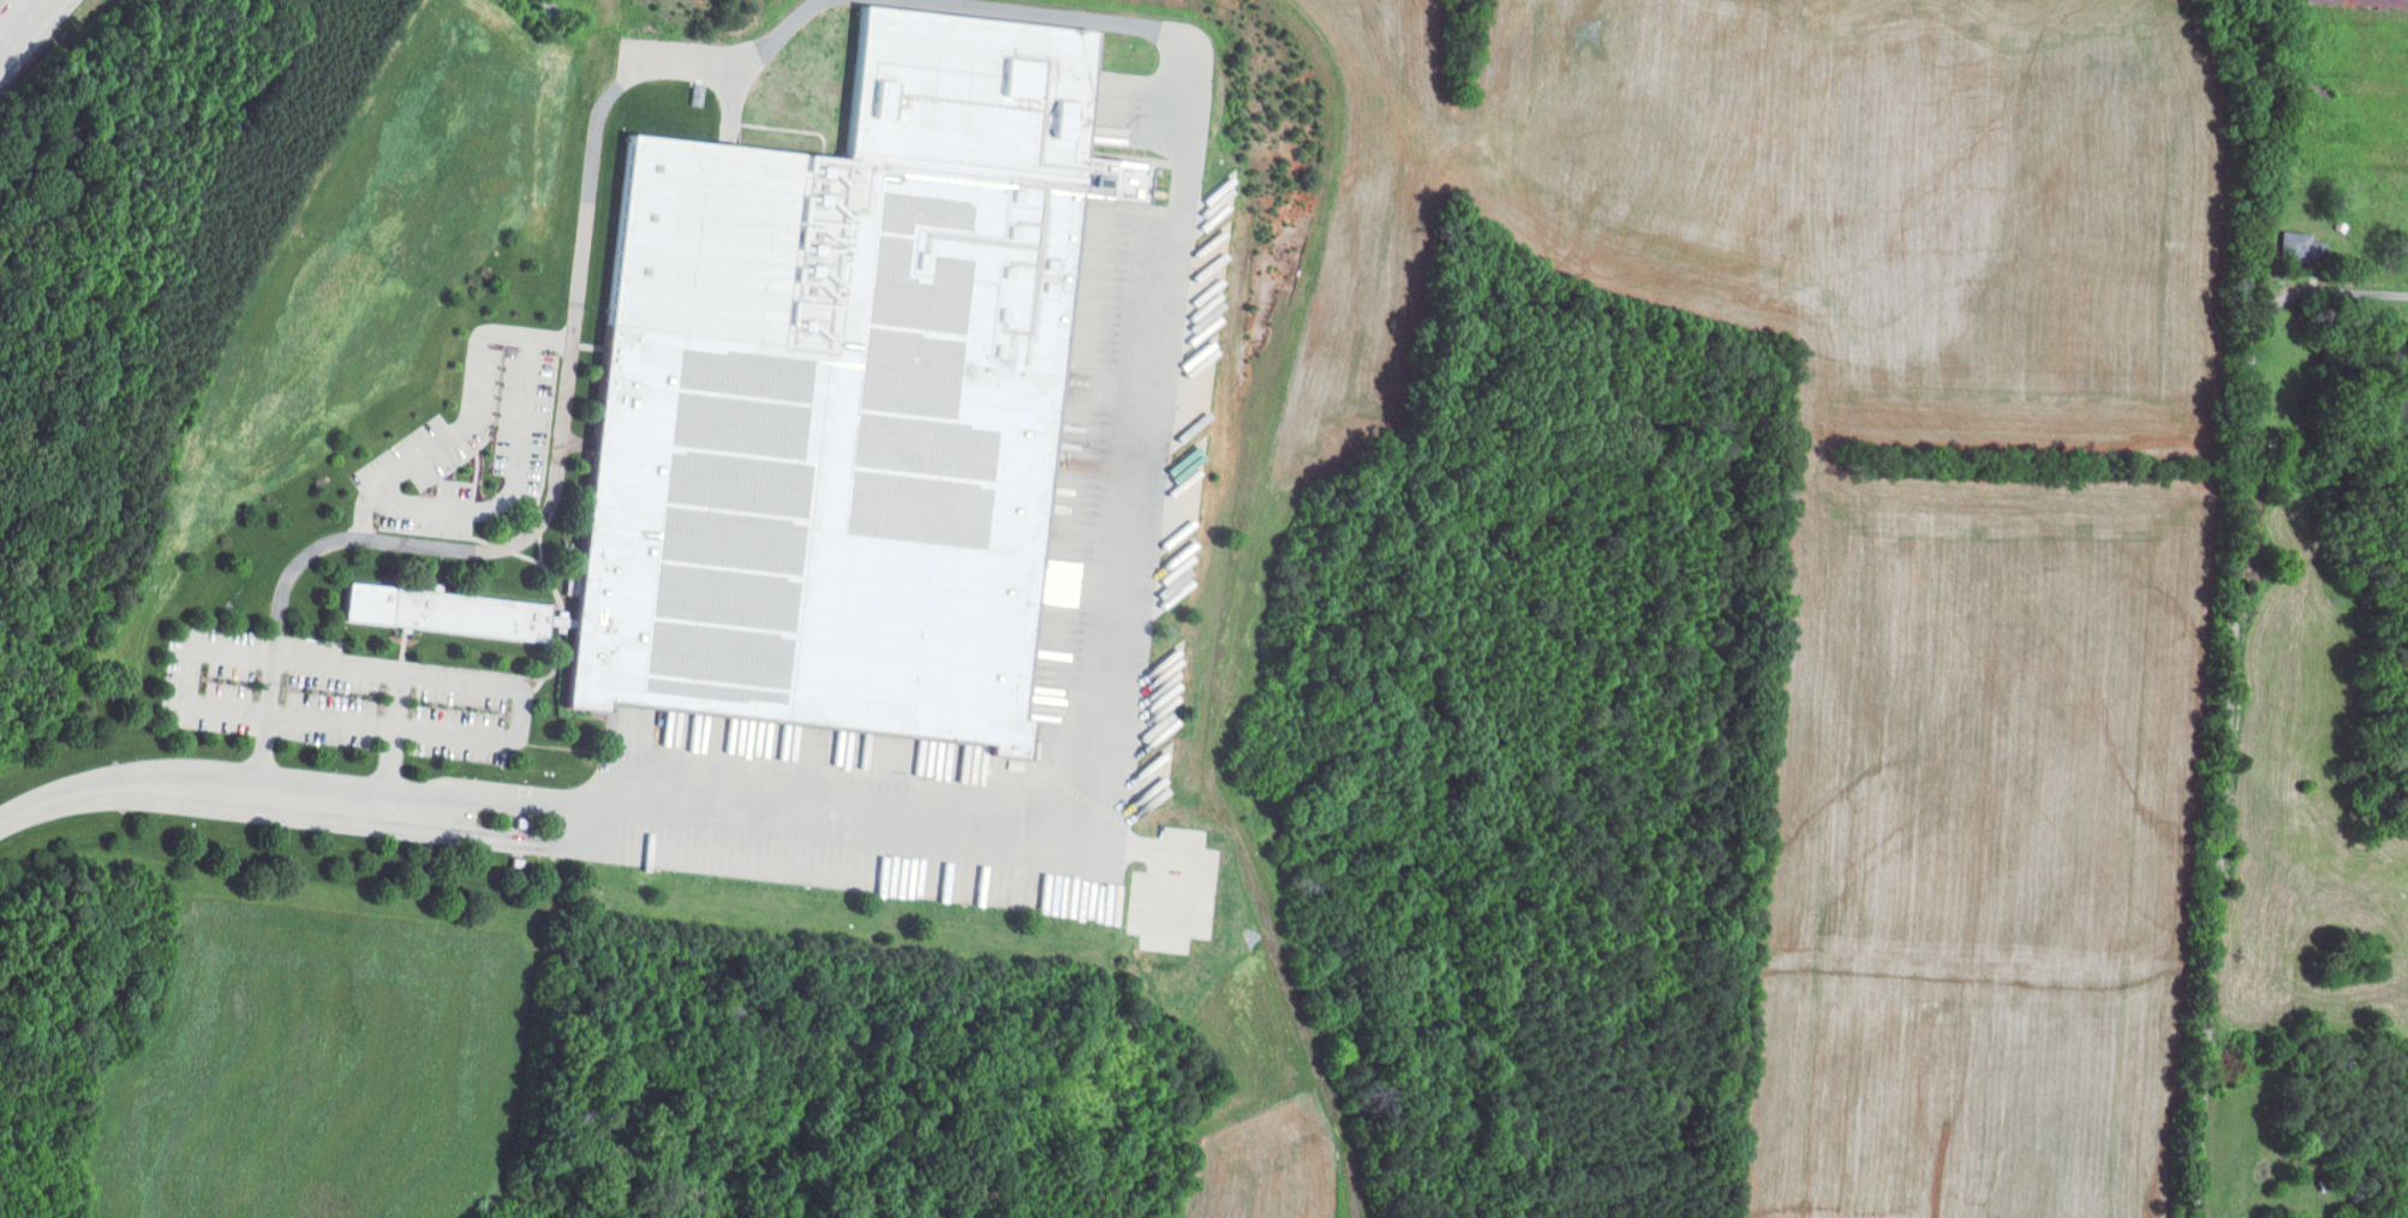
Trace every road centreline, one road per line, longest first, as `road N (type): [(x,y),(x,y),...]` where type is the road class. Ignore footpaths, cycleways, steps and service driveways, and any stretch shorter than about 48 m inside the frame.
road 1 (residential): [(2196,1217),(2255,333),(2266,311),(2294,293),(2407,295)]

